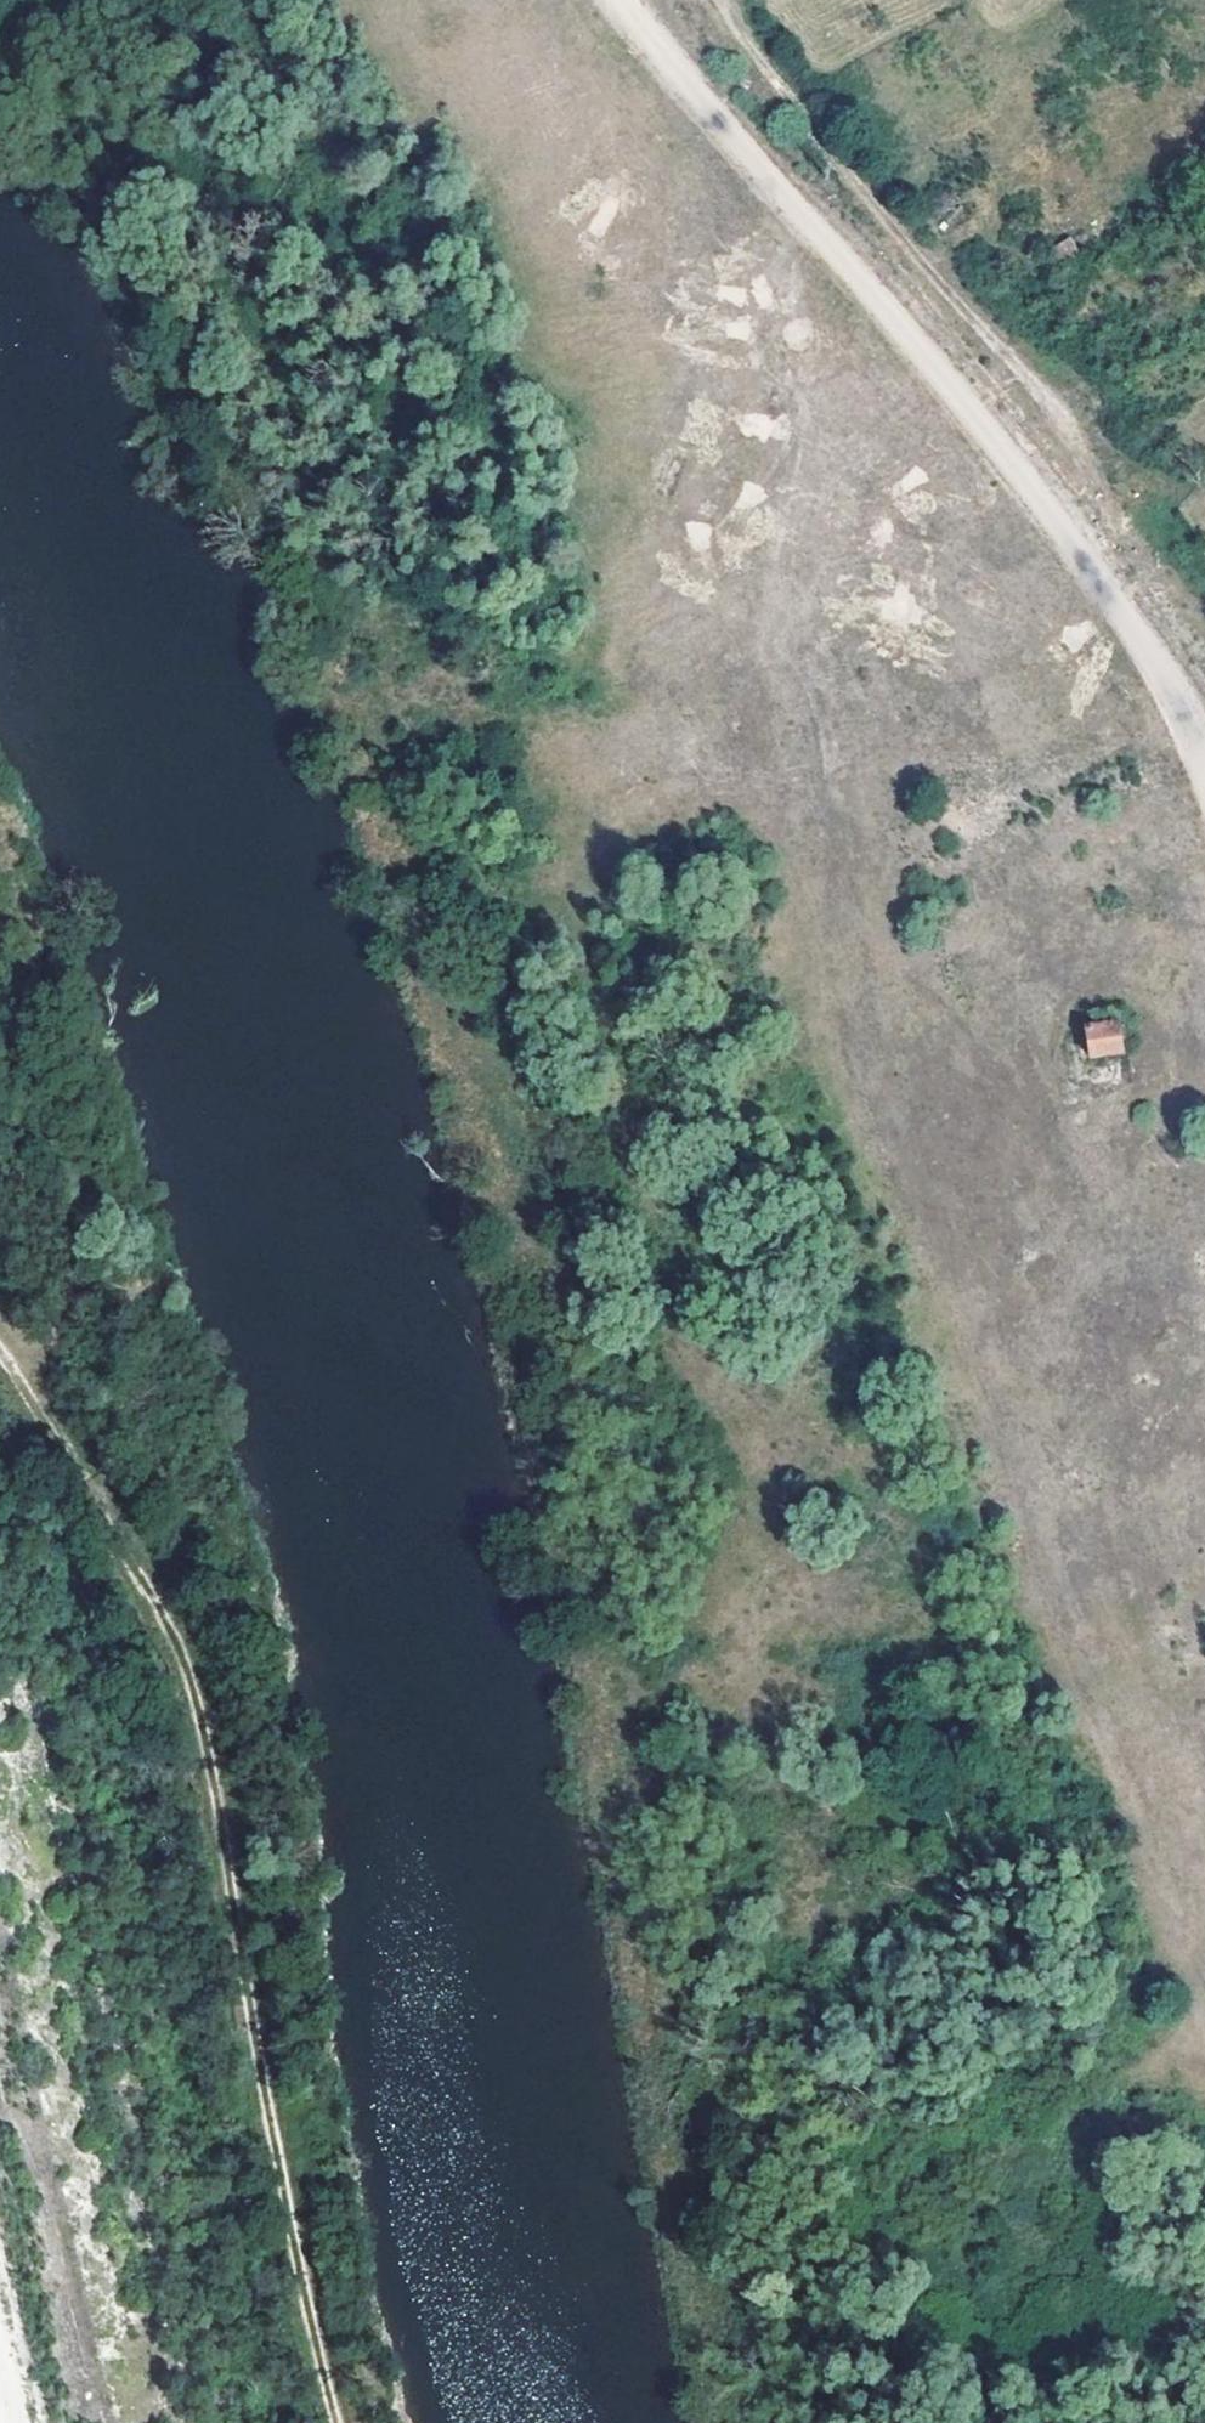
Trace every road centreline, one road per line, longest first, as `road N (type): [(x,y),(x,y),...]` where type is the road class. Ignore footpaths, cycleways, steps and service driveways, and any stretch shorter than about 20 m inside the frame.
road 1 (track): [(337,2422),(305,2297),(185,1669),(157,1609),(0,1351)]
road 2 (track): [(1204,747),(1144,636),(967,403),(619,0)]
road 3 (track): [(735,0),(883,224),(1070,418),(1181,491)]

